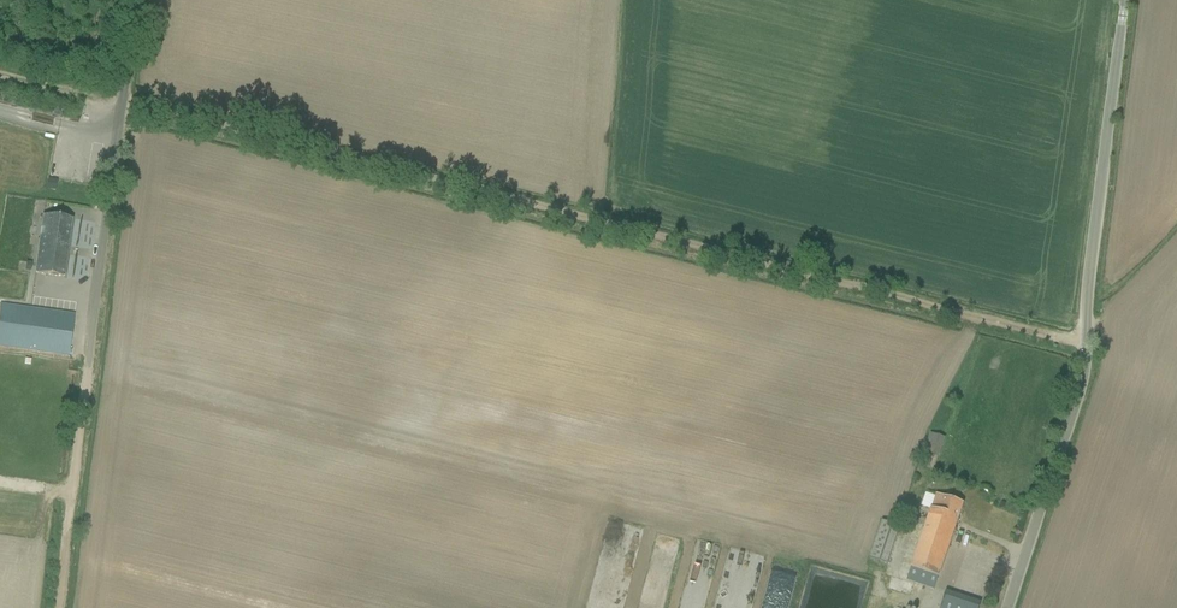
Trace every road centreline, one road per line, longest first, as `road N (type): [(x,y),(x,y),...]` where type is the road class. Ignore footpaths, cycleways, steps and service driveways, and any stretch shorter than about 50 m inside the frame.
road 1 (track): [(0,70),(1087,350)]
road 2 (unclassified): [(1009,607),(1084,383),(1091,260),(1126,0)]
road 3 (track): [(56,607),(99,283)]
road 4 (unclassified): [(99,283),(136,0)]

